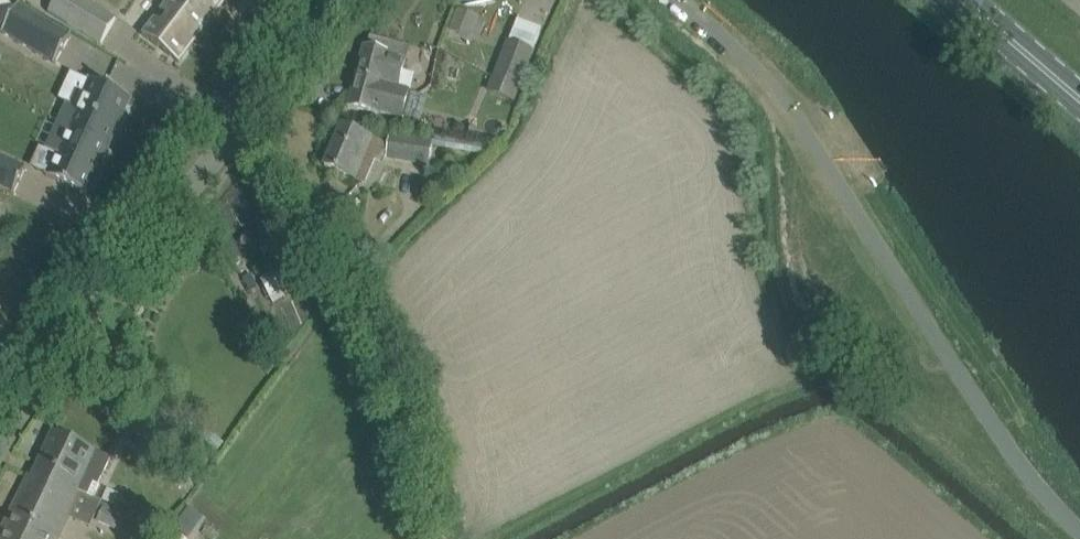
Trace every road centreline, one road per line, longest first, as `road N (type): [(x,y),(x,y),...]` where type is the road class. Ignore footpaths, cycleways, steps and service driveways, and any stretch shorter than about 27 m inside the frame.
road 1 (unclassified): [(1079,538),(1019,476),(775,96),(670,0)]
road 2 (tertiary): [(0,443),(76,332),(332,0)]
road 3 (track): [(239,123),(311,212),(360,314),(400,409),(436,538)]
road 4 (primary): [(1079,107),(955,0)]

